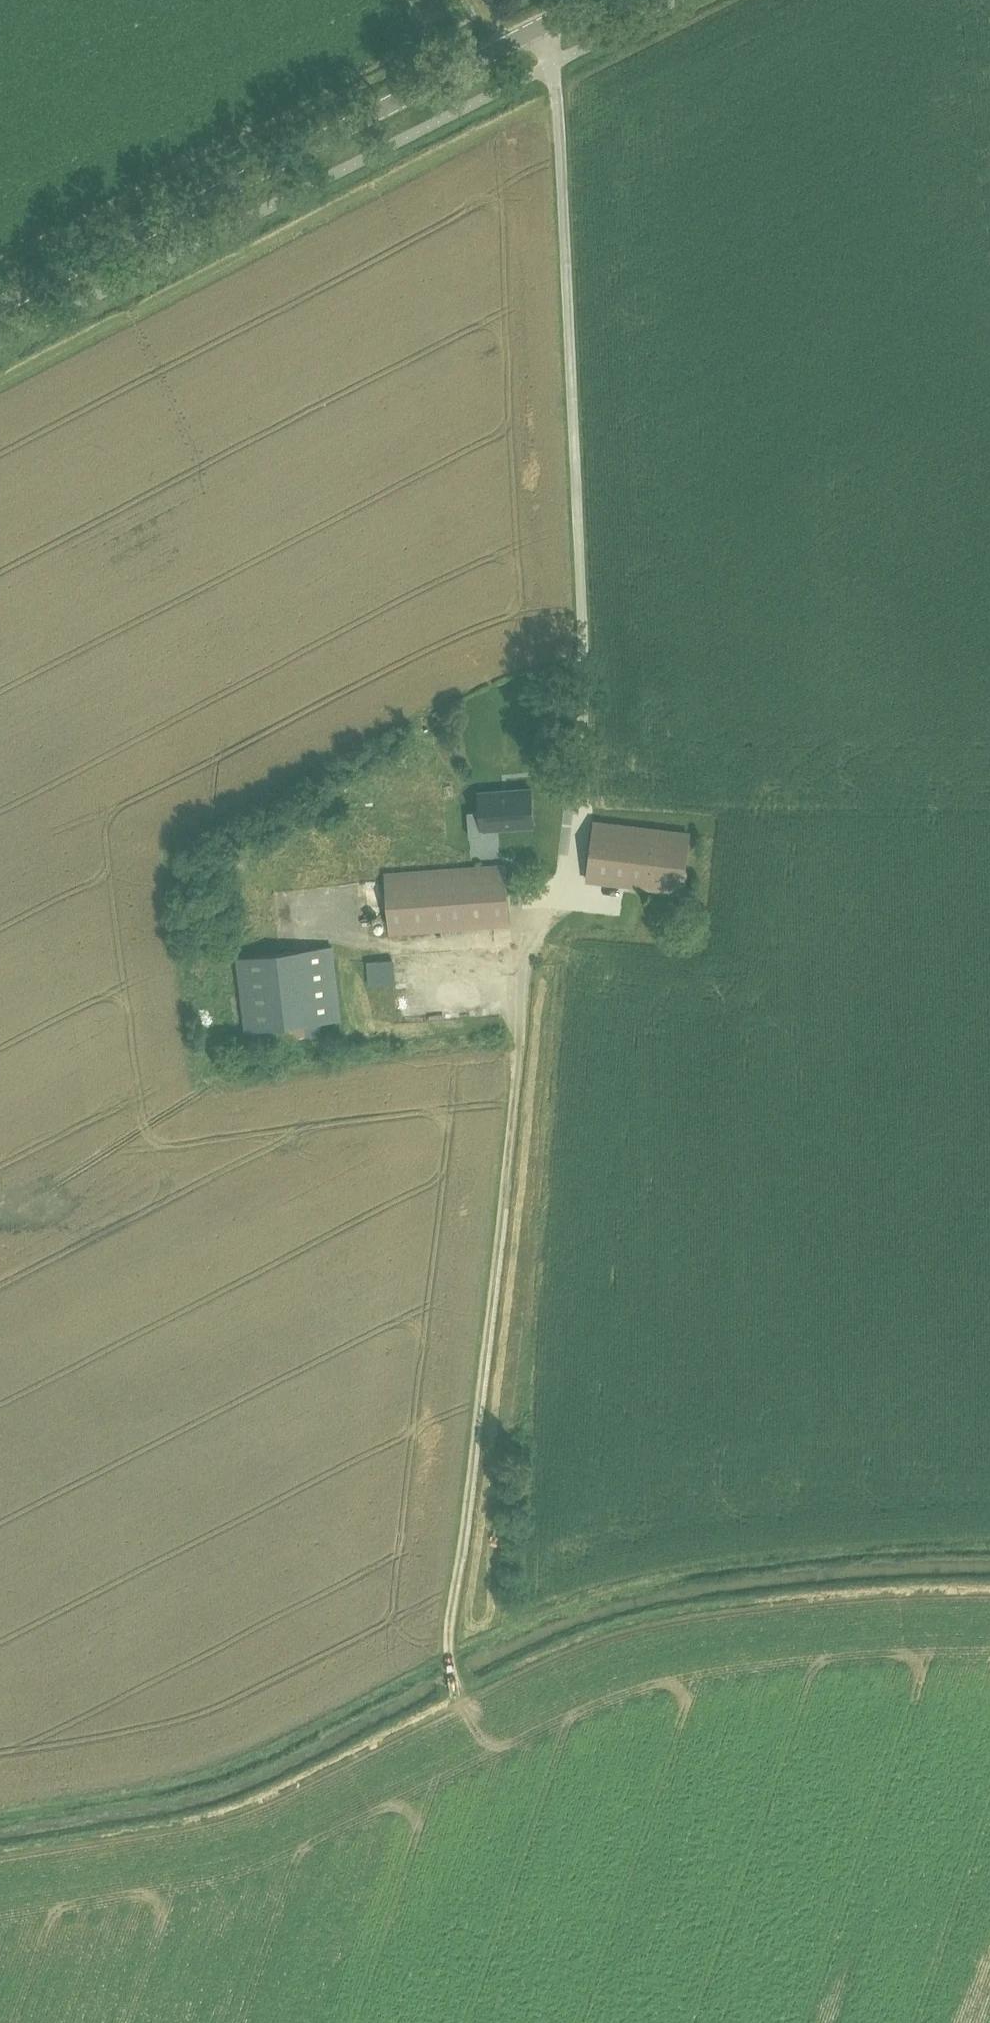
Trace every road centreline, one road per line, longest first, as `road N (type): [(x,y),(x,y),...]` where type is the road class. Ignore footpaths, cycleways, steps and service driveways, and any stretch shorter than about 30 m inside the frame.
road 1 (track): [(541,30),(560,95),(587,672),(579,879)]
road 2 (track): [(466,1707),(455,1655),(457,1622),(539,918),(579,879)]
road 3 (secondary): [(0,308),(600,0)]

